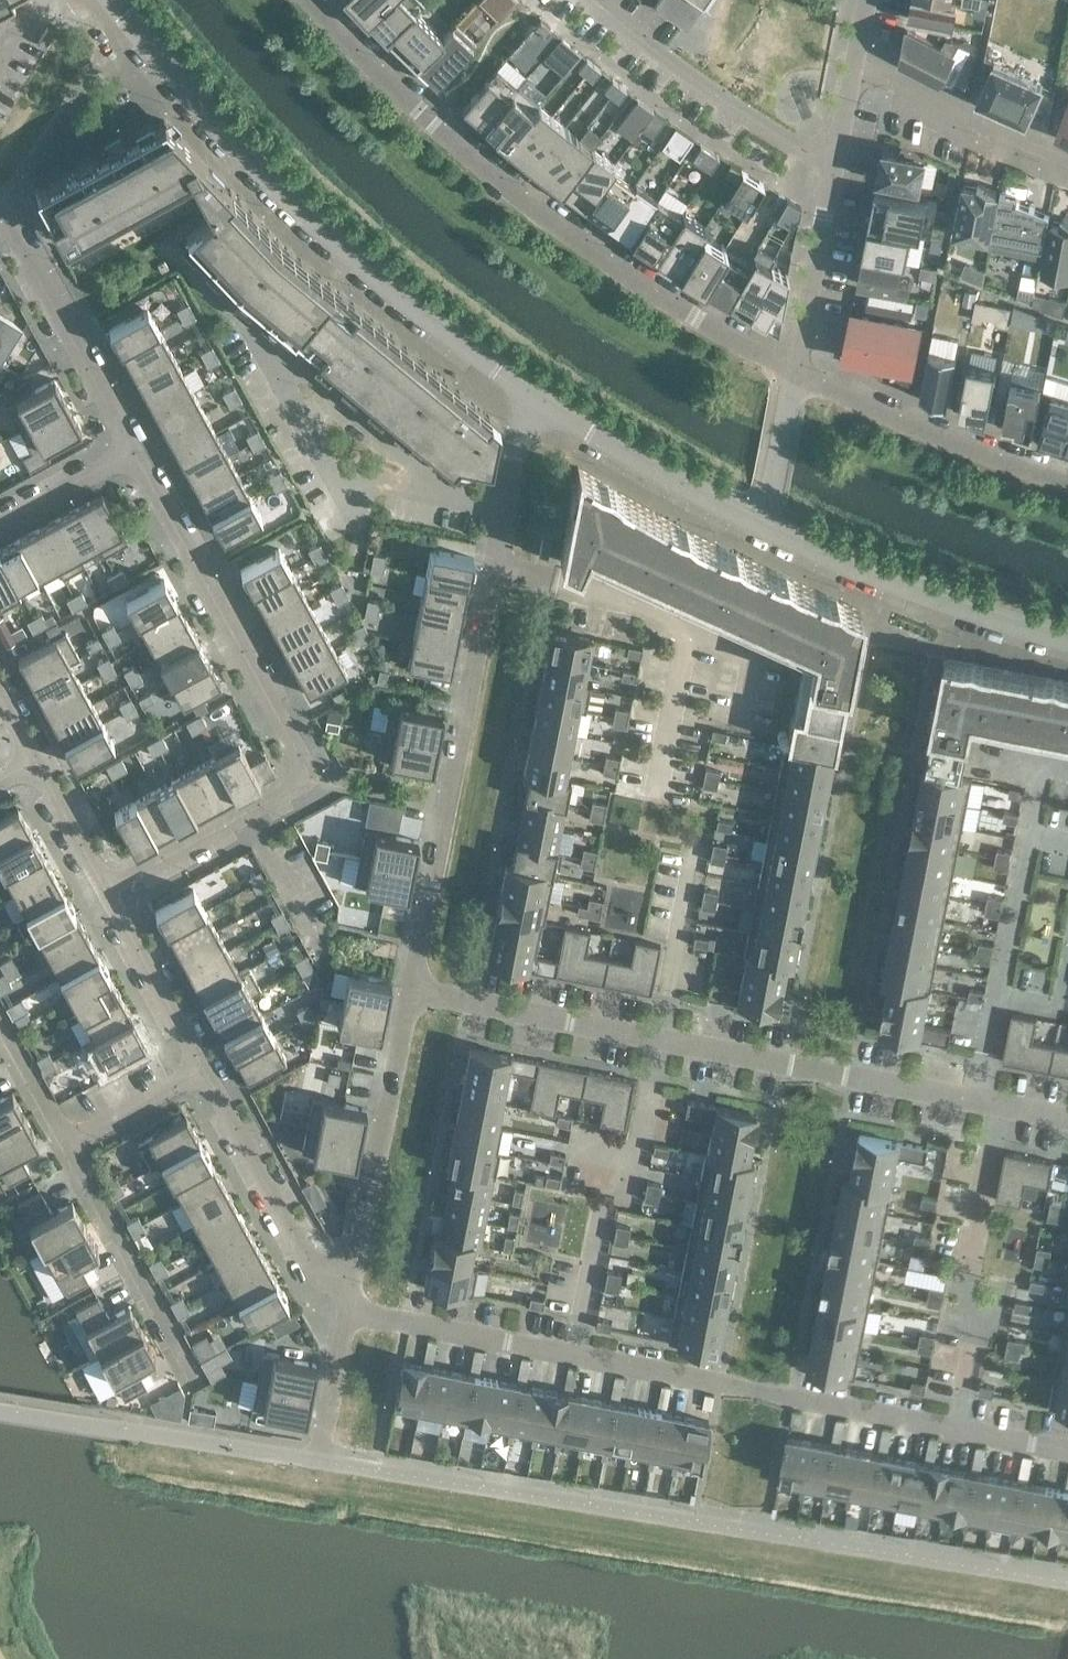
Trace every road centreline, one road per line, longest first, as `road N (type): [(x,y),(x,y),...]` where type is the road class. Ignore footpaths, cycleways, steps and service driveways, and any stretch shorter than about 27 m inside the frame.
road 1 (residential): [(348,1311),(1067,1453)]
road 2 (residential): [(1067,1121),(409,990)]
road 3 (residential): [(795,373),(552,226),(424,117),(309,0)]
road 4 (residential): [(523,398),(409,990)]
road 5 (residential): [(134,451),(305,774),(104,888)]
road 6 (residential): [(523,398),(254,167),(108,0)]
road 7 (residential): [(1067,641),(879,585),(763,529)]
road 8 (residential): [(409,990),(352,1283)]
road 9 (residential): [(833,165),(683,72),(589,0)]
road 10 (residential): [(1067,480),(989,456),(795,373)]
road 11 (residential): [(763,529),(523,398)]
road 12 (residential): [(4,211),(134,451)]
road 13 (residential): [(203,1069),(321,1278),(352,1283)]
road 14 (residential): [(193,1370),(70,1143)]
road 15 (residential): [(1067,157),(854,55)]
road 16 (residential): [(833,165),(795,373)]
road 17 (residential): [(104,888),(203,1069)]
road 18 (residential): [(795,373),(763,529)]
road 19 (residential): [(348,1311),(317,1462)]
road 20 (residential): [(70,1143),(203,1069)]
road 21 (residential): [(134,451),(0,523)]
road 22 (residential): [(33,760),(104,888)]
road 23 (residential): [(70,1143),(0,1018)]

